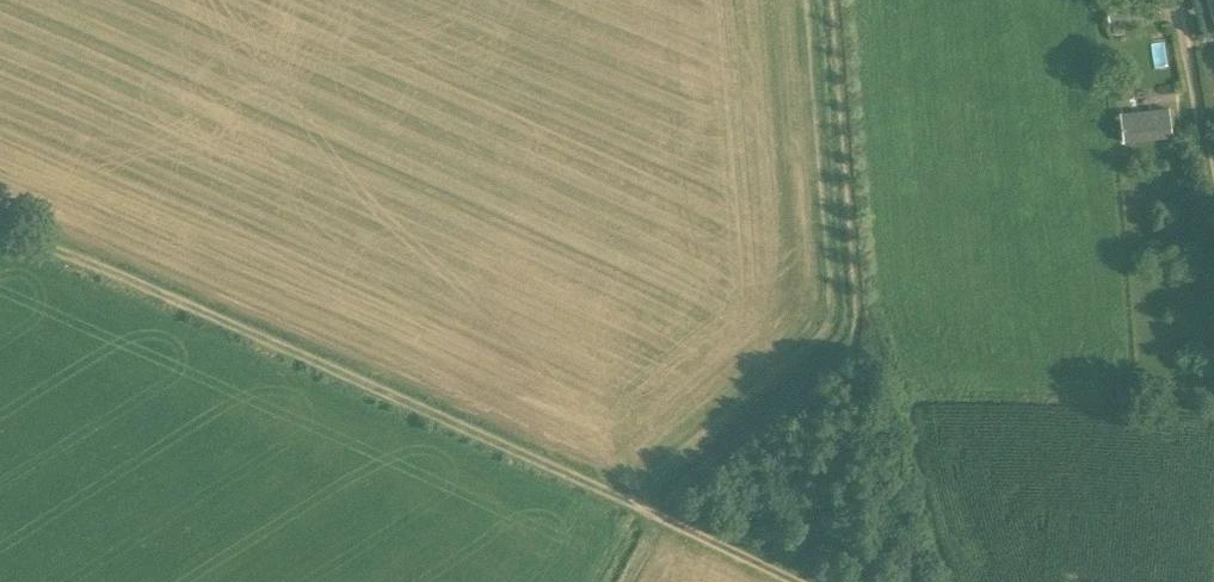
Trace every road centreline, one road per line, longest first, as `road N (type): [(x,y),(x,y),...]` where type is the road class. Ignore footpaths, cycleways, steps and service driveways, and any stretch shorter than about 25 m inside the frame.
road 1 (track): [(788,581),(0,226)]
road 2 (track): [(1179,0),(1213,228)]

